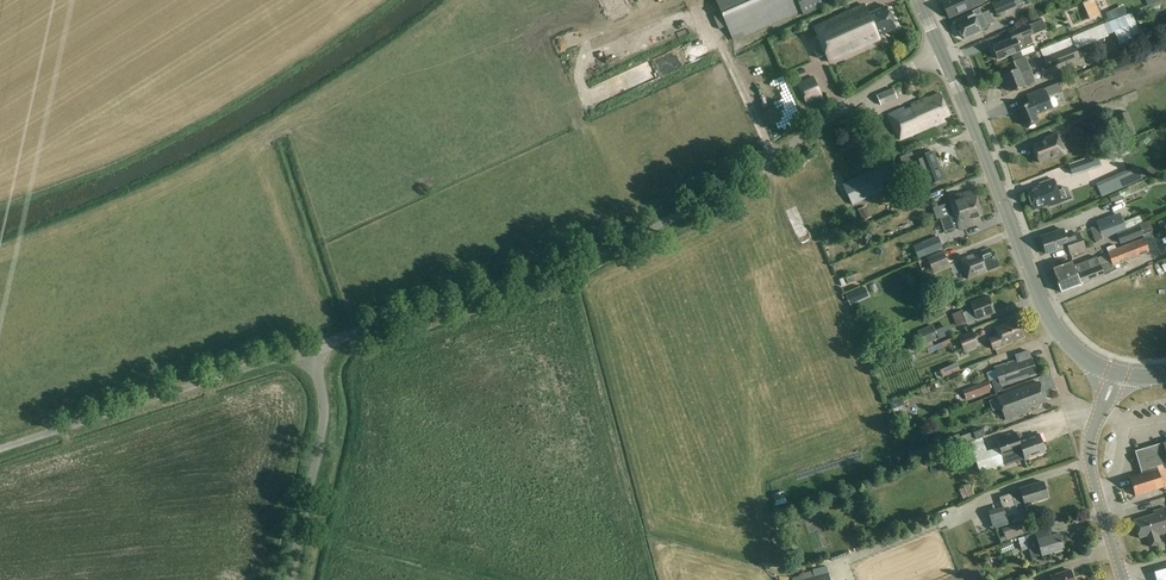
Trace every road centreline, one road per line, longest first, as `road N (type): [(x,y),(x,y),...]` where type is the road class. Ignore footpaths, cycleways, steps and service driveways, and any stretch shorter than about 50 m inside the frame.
road 1 (unclassified): [(311,347),(656,227),(941,52)]
road 2 (secondary): [(1116,375),(1083,357),(1048,315),(941,52)]
road 3 (unclassified): [(0,449),(311,347)]
road 4 (unclassified): [(289,579),(325,408),(311,347)]
road 5 (tertiary): [(1123,579),(1089,453),(1116,375)]

